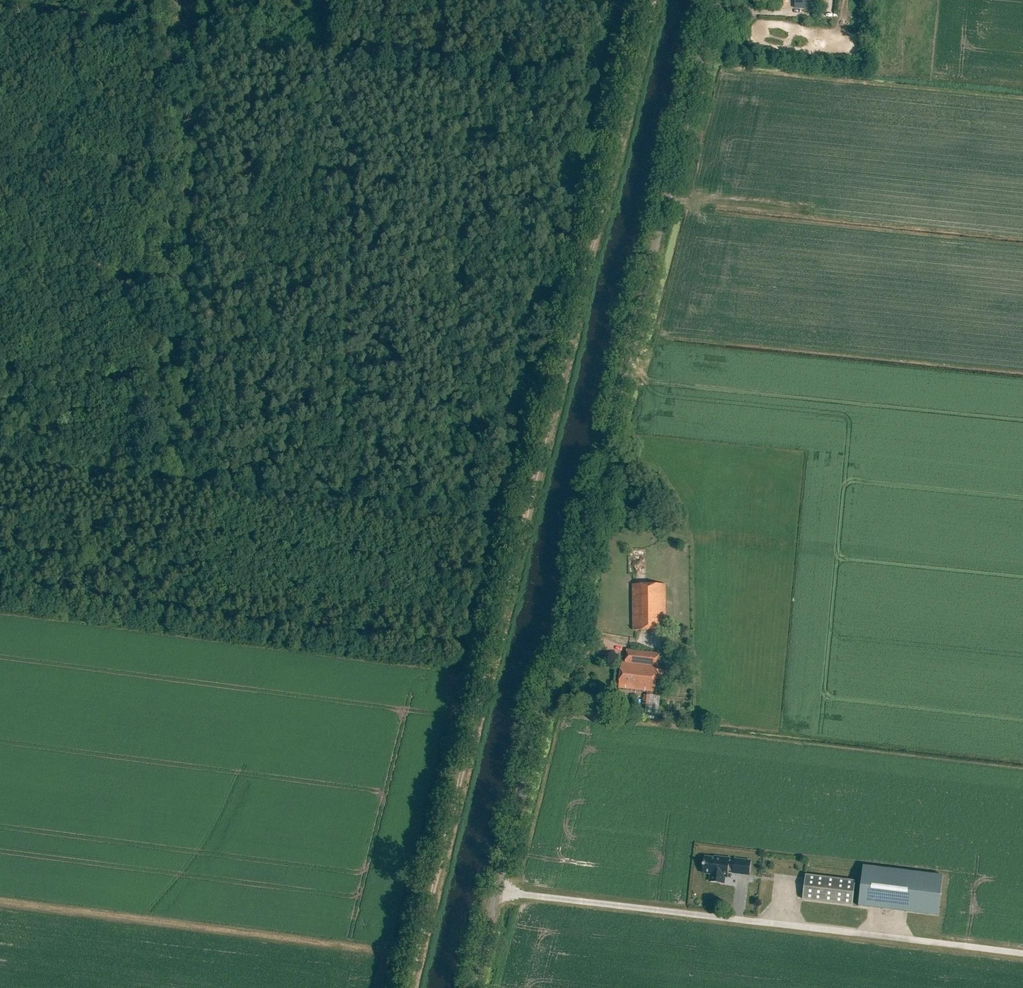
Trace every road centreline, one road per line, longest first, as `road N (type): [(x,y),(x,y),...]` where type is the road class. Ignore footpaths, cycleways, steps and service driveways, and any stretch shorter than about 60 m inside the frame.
road 1 (unclassified): [(472,987),(544,701),(580,610),(589,514),(716,0)]
road 2 (track): [(524,525),(654,0)]
road 3 (track): [(414,987),(524,525)]
road 4 (track): [(524,525),(179,478)]
road 5 (track): [(179,478),(0,454)]

